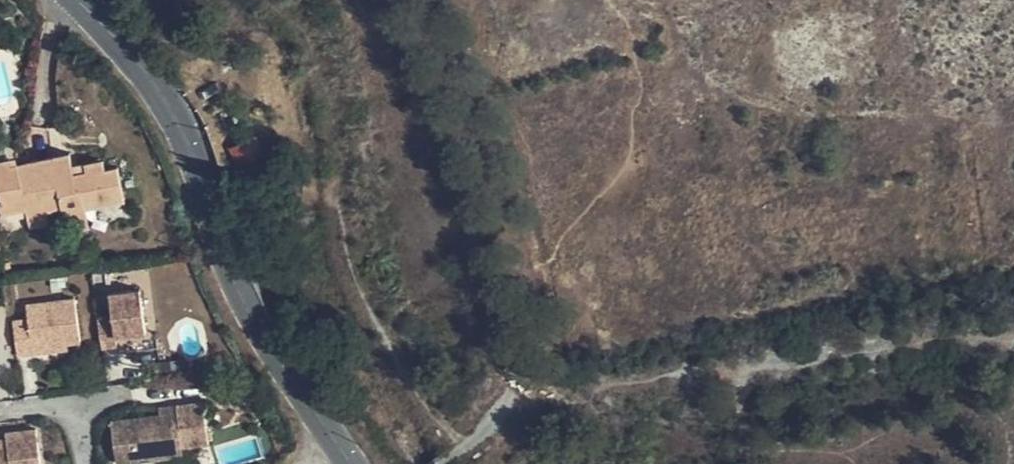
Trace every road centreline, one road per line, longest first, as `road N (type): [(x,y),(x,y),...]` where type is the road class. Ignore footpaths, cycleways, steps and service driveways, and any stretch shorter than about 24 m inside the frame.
road 1 (secondary): [(77,0),(115,34),(172,109),(254,317),(355,463)]

